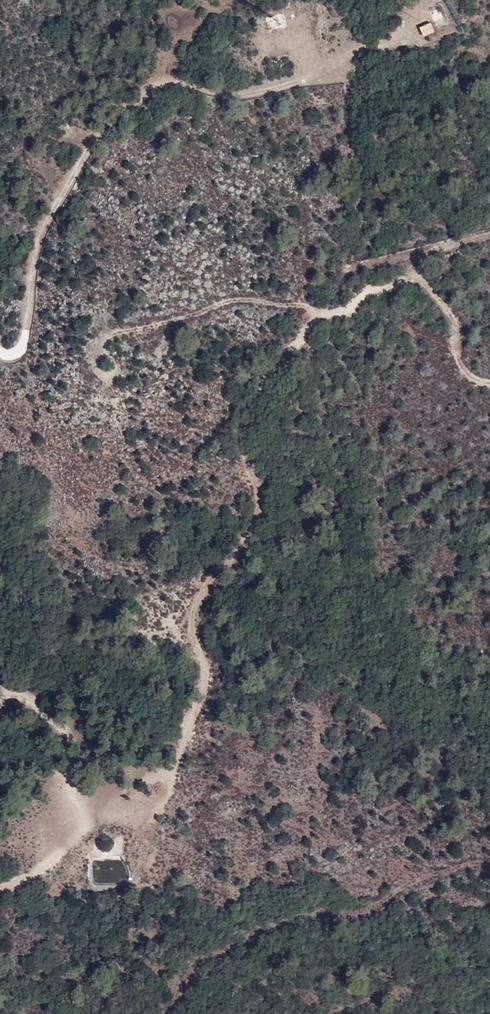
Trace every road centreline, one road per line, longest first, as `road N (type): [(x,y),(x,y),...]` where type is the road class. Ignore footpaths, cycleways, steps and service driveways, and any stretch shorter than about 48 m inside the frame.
road 1 (track): [(85,820),(134,820),(167,797),(204,685),(194,613),(202,589),(260,511),(252,416),(265,384),(317,316)]
road 2 (track): [(0,354),(19,353),(38,245),(87,151),(115,117),(160,83),(236,96),(307,78),(363,44),(405,35)]
road 3 (track): [(412,278),(445,306),(459,363),(489,382)]

